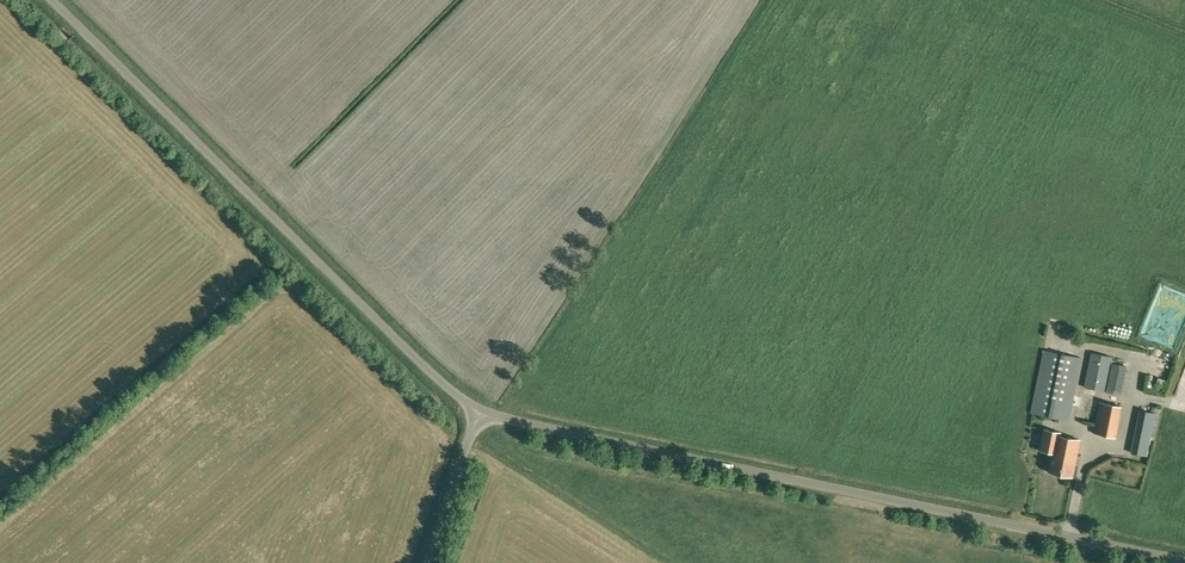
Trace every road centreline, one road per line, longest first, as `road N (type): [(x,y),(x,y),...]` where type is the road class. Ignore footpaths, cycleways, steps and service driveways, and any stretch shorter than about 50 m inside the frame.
road 1 (unclassified): [(1184,562),(480,414)]
road 2 (unclassified): [(480,414),(52,0)]
road 3 (unclassified): [(426,562),(480,414)]

